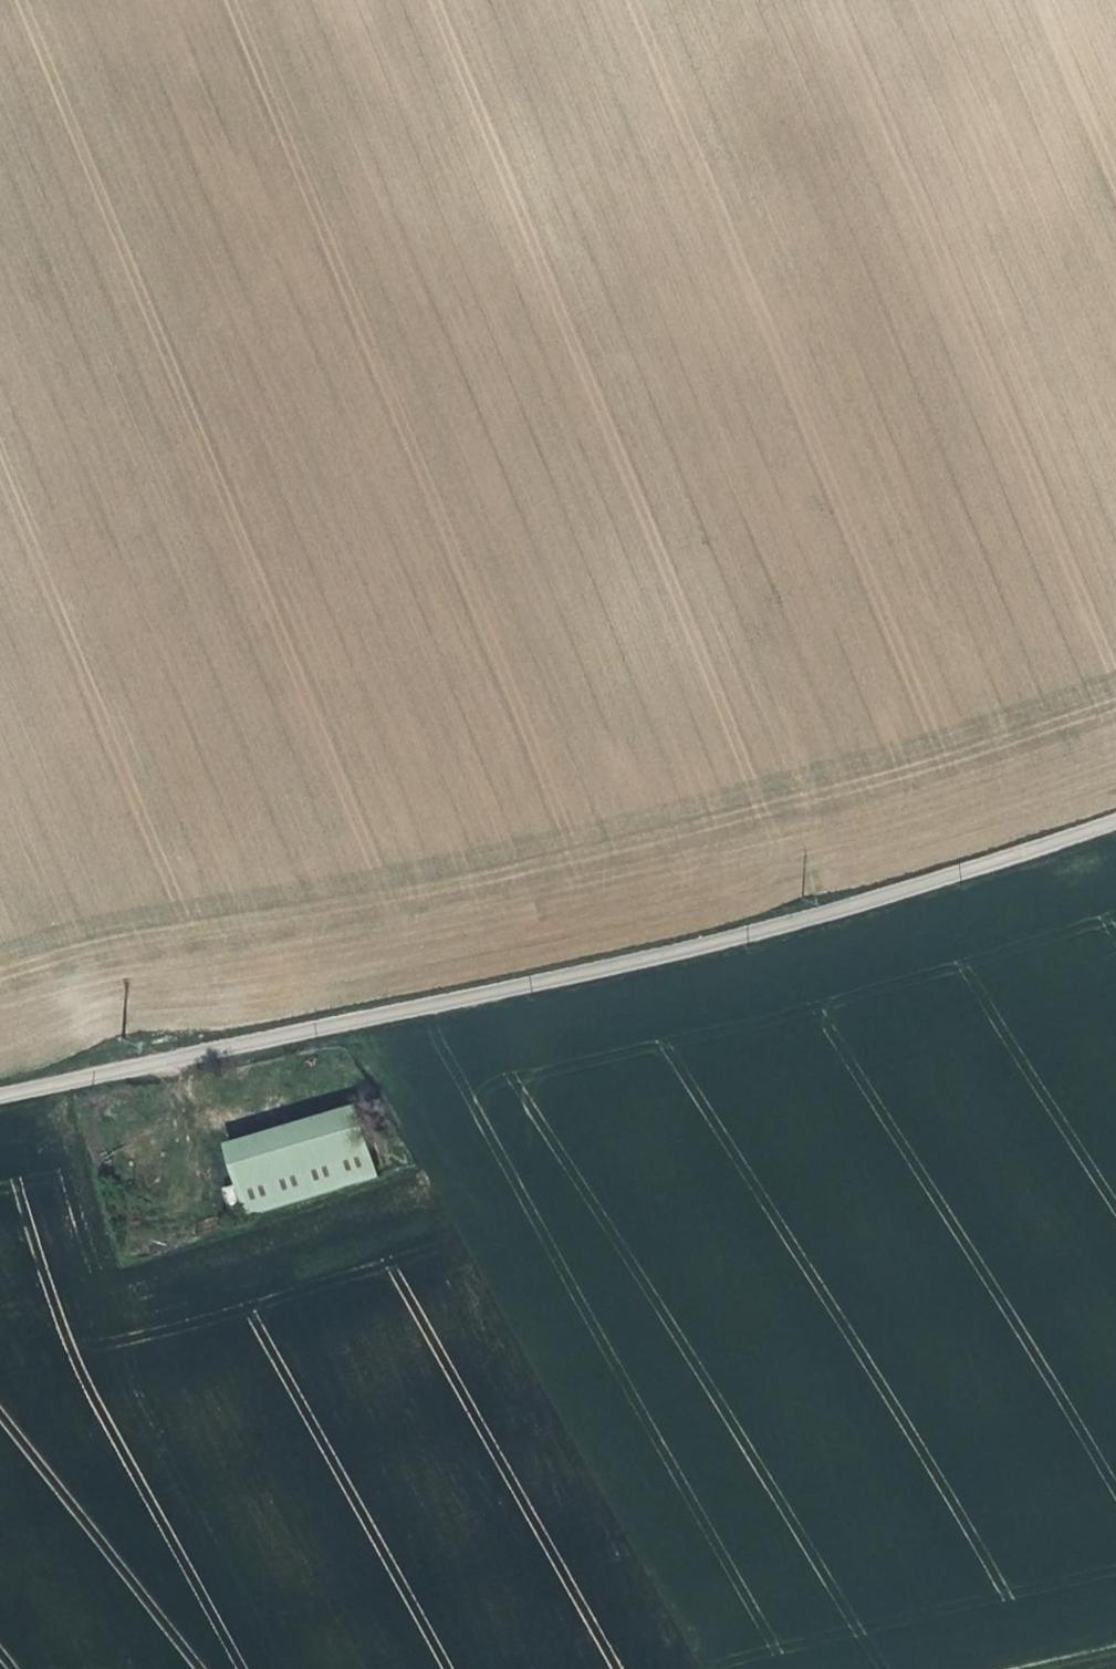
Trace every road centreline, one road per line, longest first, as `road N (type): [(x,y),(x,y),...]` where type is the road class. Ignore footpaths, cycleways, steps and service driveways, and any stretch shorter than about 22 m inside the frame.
road 1 (unclassified): [(0,1103),(691,958),(1115,821)]

